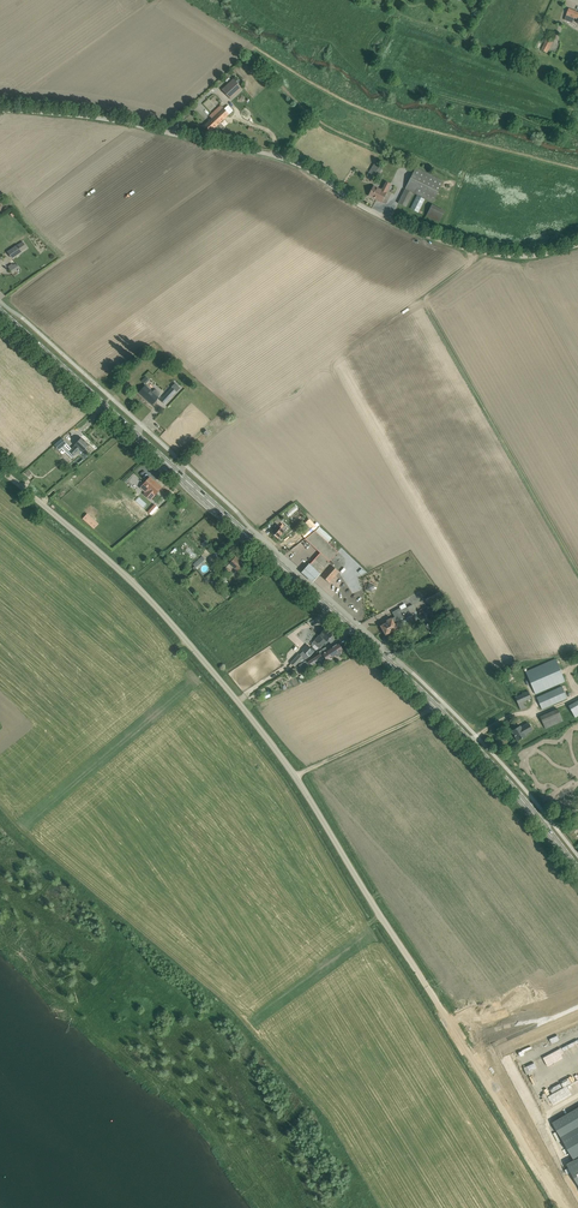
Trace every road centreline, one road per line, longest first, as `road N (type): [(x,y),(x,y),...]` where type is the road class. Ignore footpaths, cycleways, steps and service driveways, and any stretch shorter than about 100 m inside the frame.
road 1 (unclassified): [(562,1207),(271,742),(139,589),(0,468)]
road 2 (primary): [(577,868),(418,687),(0,311)]
road 3 (unclassified): [(577,243),(548,255),(496,257),(384,220),(304,166),(272,154),(102,117),(0,109)]

